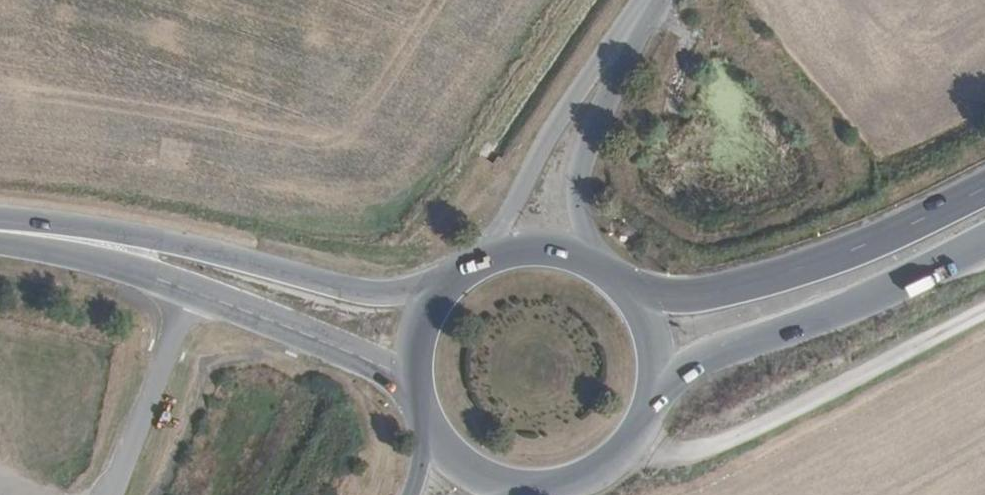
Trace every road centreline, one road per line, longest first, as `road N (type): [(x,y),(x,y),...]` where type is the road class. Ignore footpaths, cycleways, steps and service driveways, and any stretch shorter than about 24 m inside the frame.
road 1 (track): [(984,311),(718,444),(675,455),(610,452)]
road 2 (primary): [(984,188),(853,251),(744,285),(622,293)]
road 3 (primary): [(643,401),(694,363),(849,307),(984,243)]
road 4 (secondary): [(448,291),(353,293),(199,252),(115,250)]
road 5 (secondary): [(115,250),(421,385)]
road 6 (residential): [(646,0),(555,126),(482,264)]
road 7 (residential): [(597,271),(579,216),(578,180),(649,0)]
road 8 (primary): [(534,481),(587,467),(610,452),(643,401)]
road 9 (primary): [(432,417),(474,463),(534,481)]

